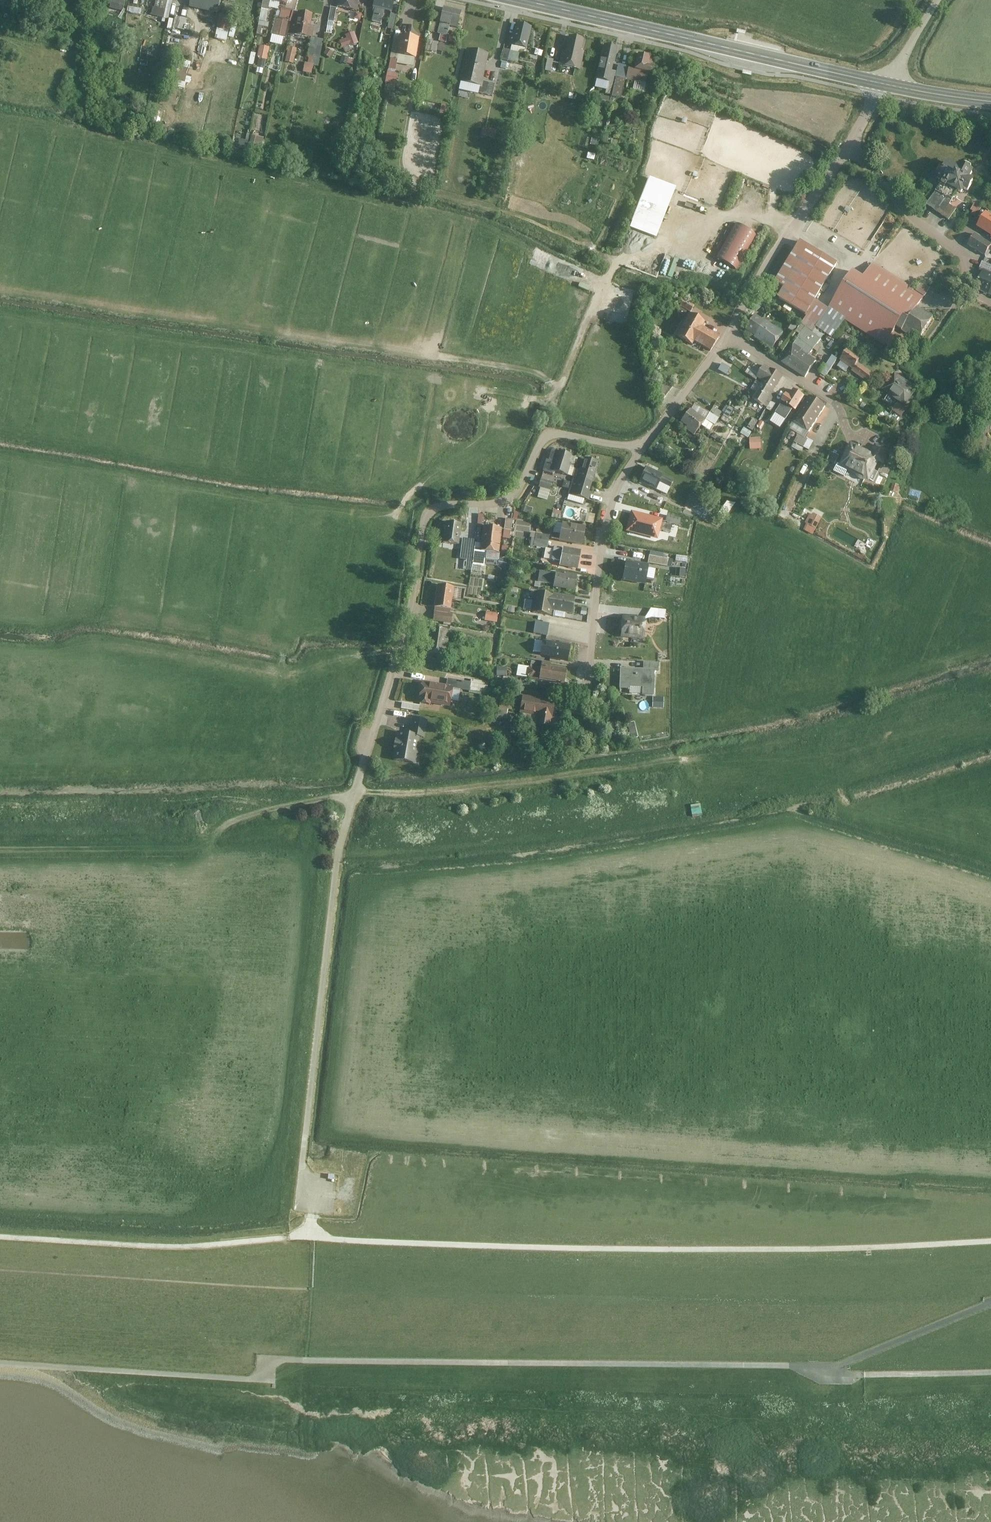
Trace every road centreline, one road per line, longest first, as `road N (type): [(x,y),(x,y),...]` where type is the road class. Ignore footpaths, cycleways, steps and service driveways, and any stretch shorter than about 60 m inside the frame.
road 1 (track): [(0,1236),(180,1247),(312,1229),(335,1237),(591,1247),(990,1240)]
road 2 (track): [(0,1363),(249,1378),(287,1359),(827,1371)]
road 3 (track): [(556,391),(546,376),(0,289)]
road 4 (residential): [(641,448),(557,437),(506,501),(431,514),(408,632),(356,792)]
road 5 (secondary): [(520,0),(885,85)]
road 6 (track): [(356,792),(696,766)]
road 7 (residential): [(641,448),(621,482),(600,552),(586,701)]
road 8 (residential): [(847,149),(728,339)]
road 9 (residential): [(990,304),(967,292),(961,254),(897,204),(847,149)]
road 10 (track): [(628,253),(560,386),(548,401),(522,400)]
road 11 (residential): [(869,445),(831,402),(728,339)]
road 12 (track): [(990,1305),(827,1371)]
road 13 (track): [(827,1371),(990,1372)]
road 14 (track): [(356,792),(234,823),(221,844)]
road 15 (residential): [(728,339),(641,448)]

